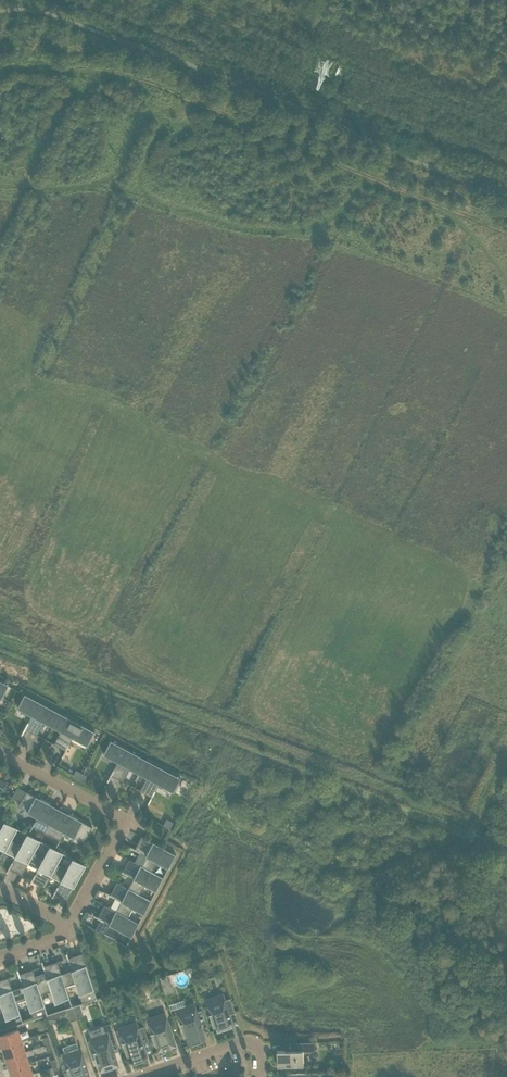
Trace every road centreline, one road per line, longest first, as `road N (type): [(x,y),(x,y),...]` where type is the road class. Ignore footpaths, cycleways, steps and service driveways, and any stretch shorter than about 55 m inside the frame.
road 1 (track): [(368,177),(138,76),(0,66)]
road 2 (track): [(315,230),(221,222),(117,187),(0,185)]
road 3 (residential): [(69,926),(121,815),(0,751)]
road 4 (track): [(506,313),(315,230)]
road 5 (track): [(148,197),(145,170),(159,128),(153,116),(110,187)]
road 6 (residential): [(133,1076),(251,1040),(262,1076)]

